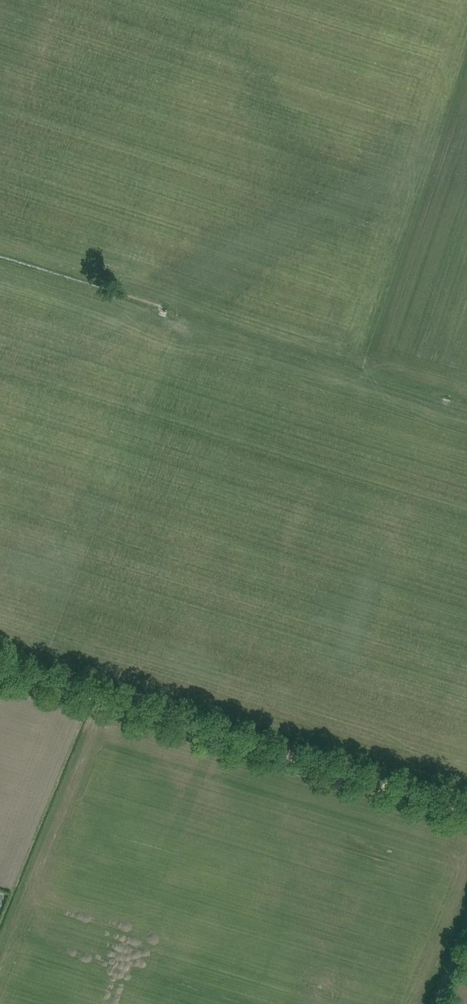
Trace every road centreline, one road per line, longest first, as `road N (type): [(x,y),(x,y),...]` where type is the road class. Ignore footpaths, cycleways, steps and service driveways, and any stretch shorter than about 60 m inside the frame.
road 1 (unclassified): [(466,811),(0,669)]

